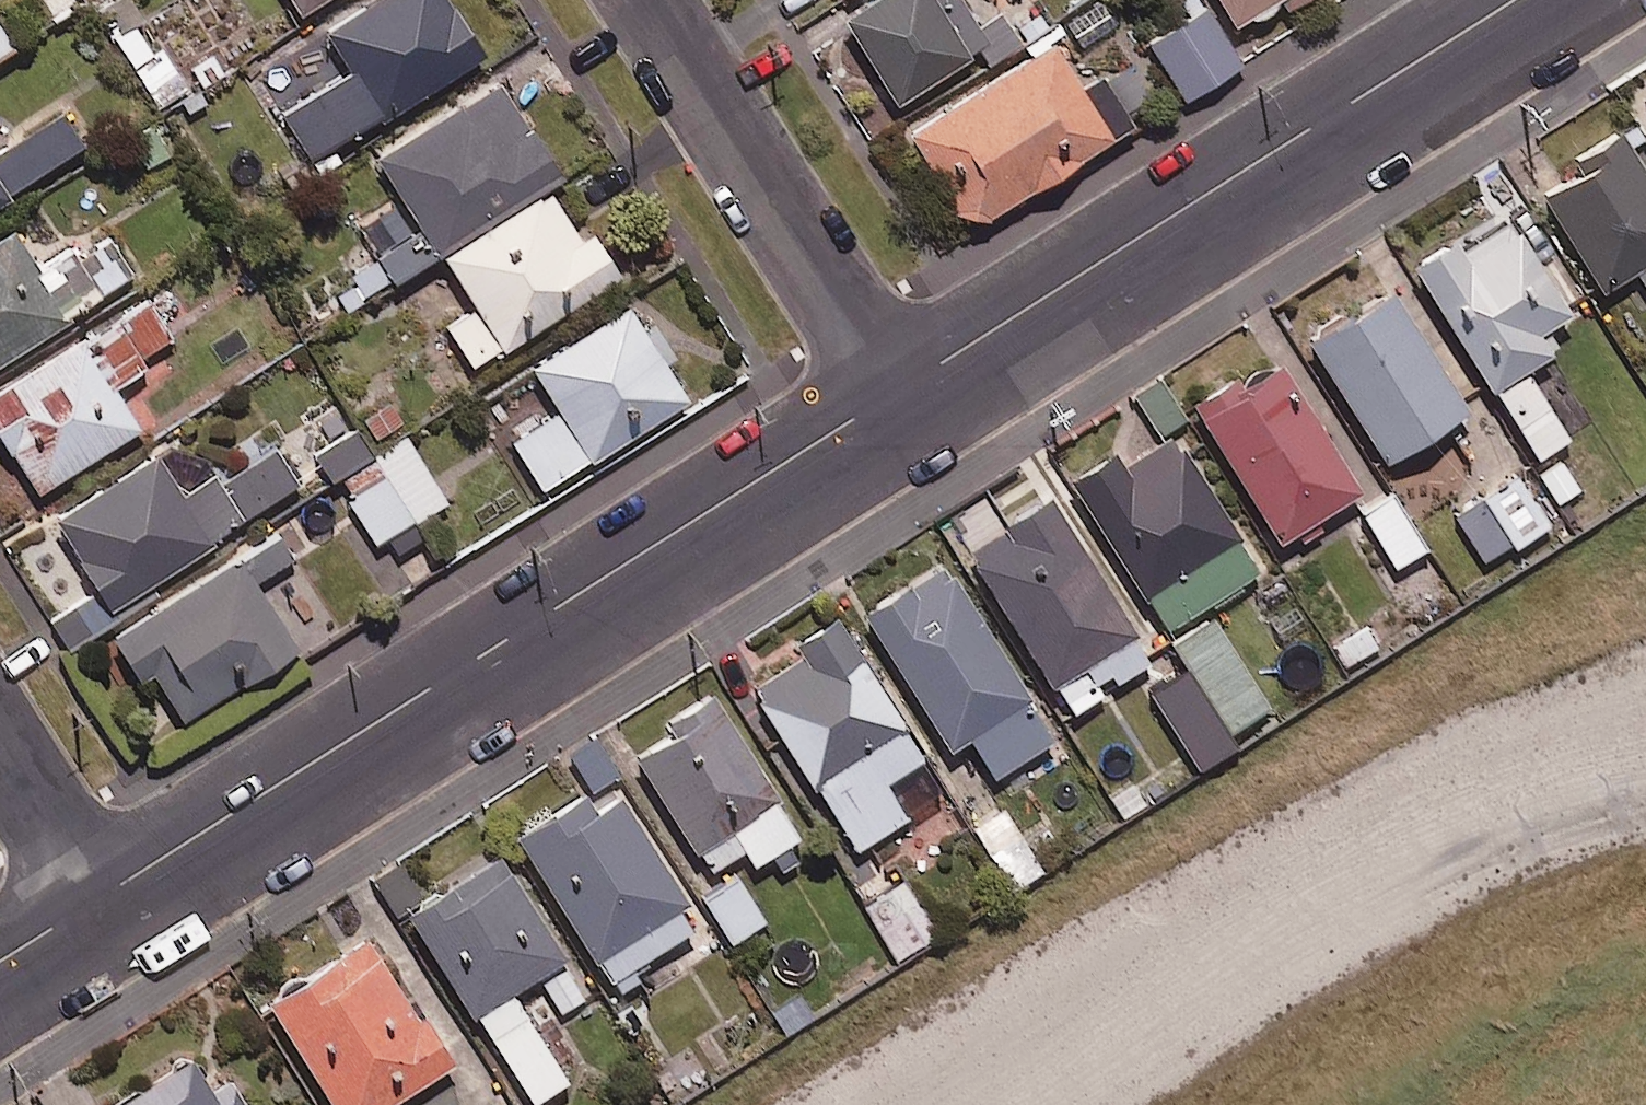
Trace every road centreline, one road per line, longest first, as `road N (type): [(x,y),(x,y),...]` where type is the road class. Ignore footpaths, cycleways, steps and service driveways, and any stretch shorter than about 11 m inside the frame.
road 1 (tertiary): [(98,899),(895,391)]
road 2 (tertiary): [(895,391),(1512,0)]
road 3 (residential): [(649,0),(895,391)]
road 4 (residential): [(0,742),(98,899)]

